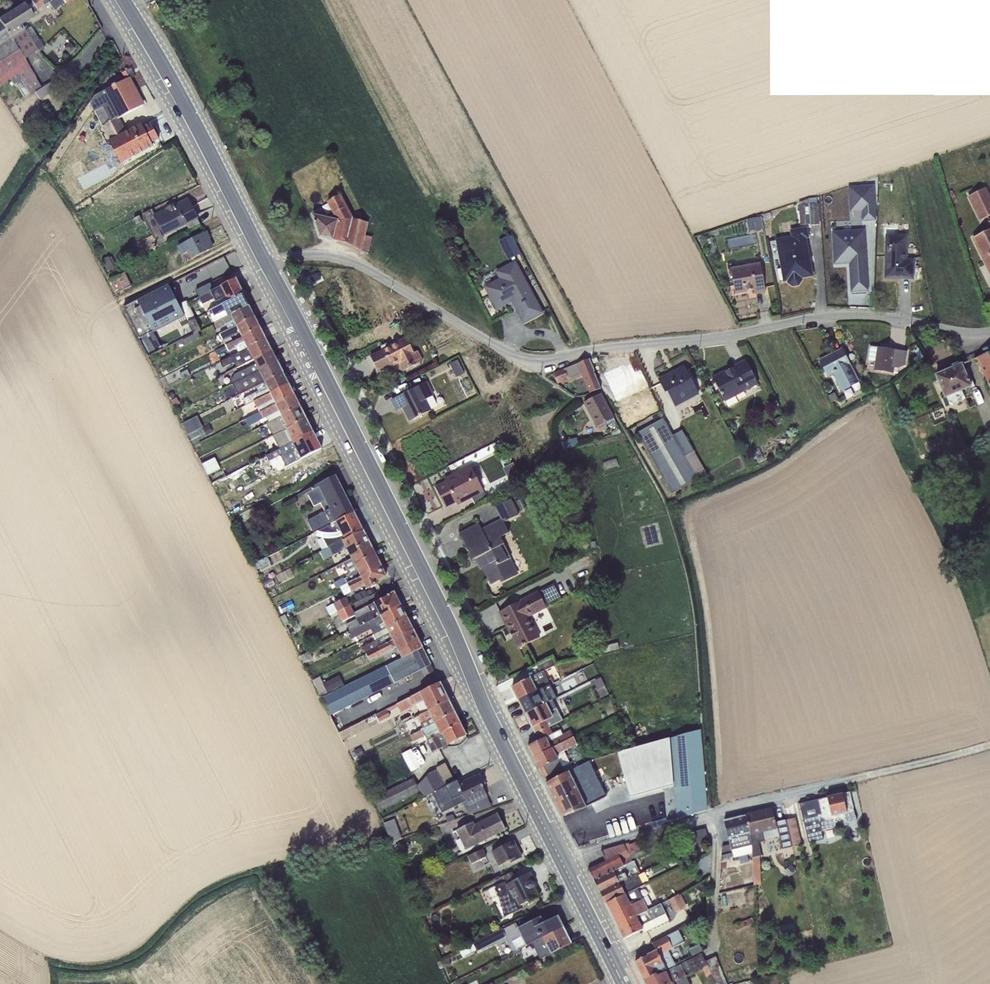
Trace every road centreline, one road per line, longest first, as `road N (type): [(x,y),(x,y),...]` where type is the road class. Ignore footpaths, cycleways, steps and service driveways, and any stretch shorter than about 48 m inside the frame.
road 1 (unclassified): [(989,333),(848,314),(539,360),(511,353),(353,261),(311,255),(266,266)]
road 2 (secondary): [(562,860),(266,266)]
road 3 (unclassified): [(562,860),(989,743)]
road 4 (secondary): [(266,266),(122,0)]
road 5 (secondary): [(623,983),(562,860)]

